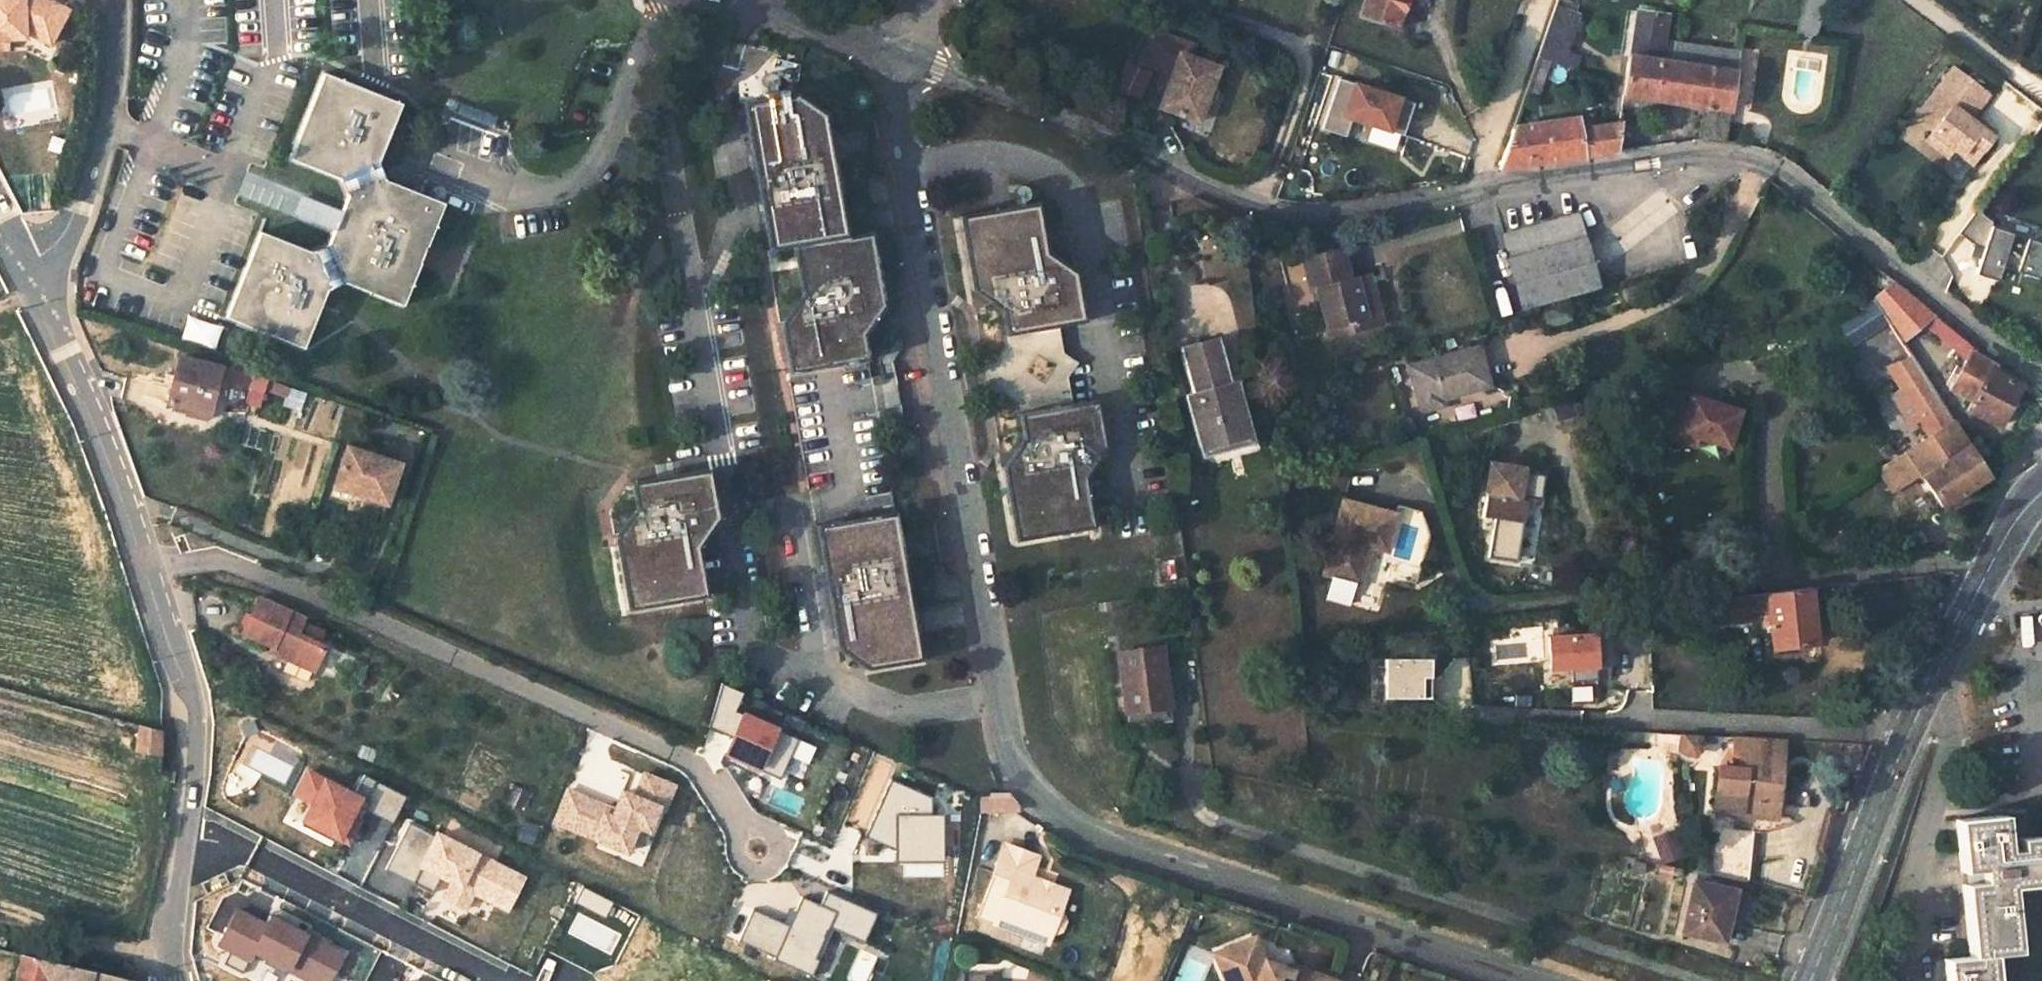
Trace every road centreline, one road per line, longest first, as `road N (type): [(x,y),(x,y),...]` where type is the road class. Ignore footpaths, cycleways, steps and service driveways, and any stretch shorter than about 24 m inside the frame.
road 1 (unclassified): [(883,44),(1006,742),(1031,790),(1075,833),(1531,980)]
road 2 (residential): [(2041,387),(1810,194),(1757,163),(1699,150),(1337,210),(1264,210),(883,44)]
road 3 (residential): [(171,980),(167,952),(195,772),(195,704),(34,277)]
road 4 (residential): [(1807,980),(1899,749),(1992,560),(2041,497)]
road 5 (residential): [(116,0),(103,124),(69,228),(34,277)]
road 6 (residential): [(883,44),(759,0)]

